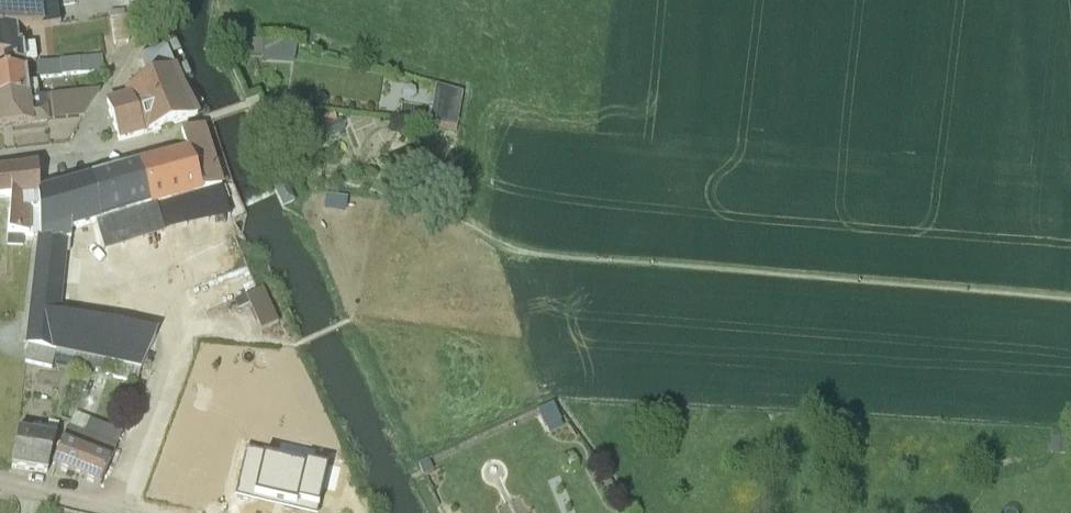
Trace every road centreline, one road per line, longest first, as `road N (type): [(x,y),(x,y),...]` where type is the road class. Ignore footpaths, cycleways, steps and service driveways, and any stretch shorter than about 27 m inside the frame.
road 1 (residential): [(0,159),(87,159),(166,138)]
road 2 (residential): [(0,481),(147,512)]

